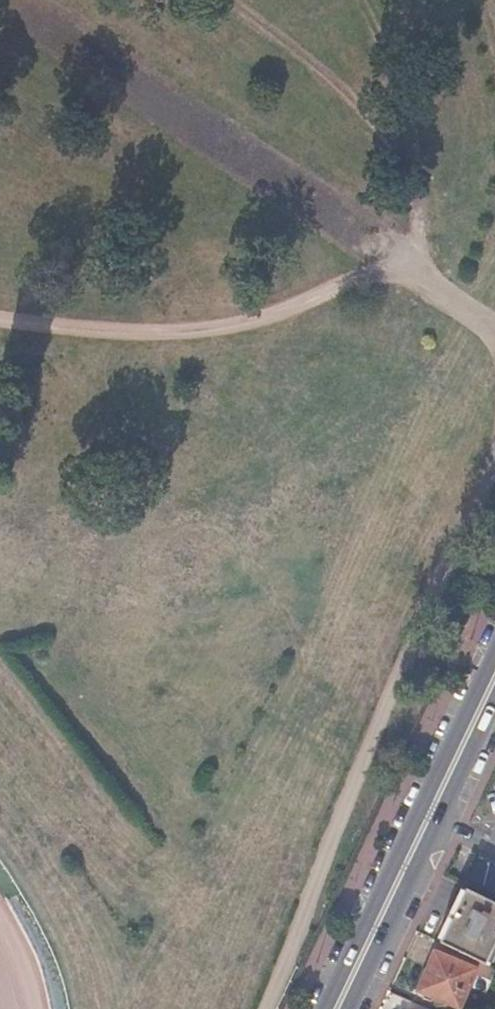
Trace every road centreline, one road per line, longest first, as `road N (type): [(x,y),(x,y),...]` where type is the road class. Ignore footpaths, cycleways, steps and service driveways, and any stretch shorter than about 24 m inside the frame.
road 1 (track): [(494,337),(0,6)]
road 2 (track): [(269,1008),(494,508)]
road 3 (track): [(0,323),(140,339),(259,323),(407,279)]
road 4 (track): [(429,294),(416,170),(378,35),(359,0)]
road 5 (track): [(416,170),(345,87),(227,0)]
road 6 (primary): [(414,824),(326,1008)]
road 7 (primary): [(350,1008),(438,826)]
road 8 (primary): [(494,652),(414,824)]
road 9 (primary): [(438,826),(494,704)]

